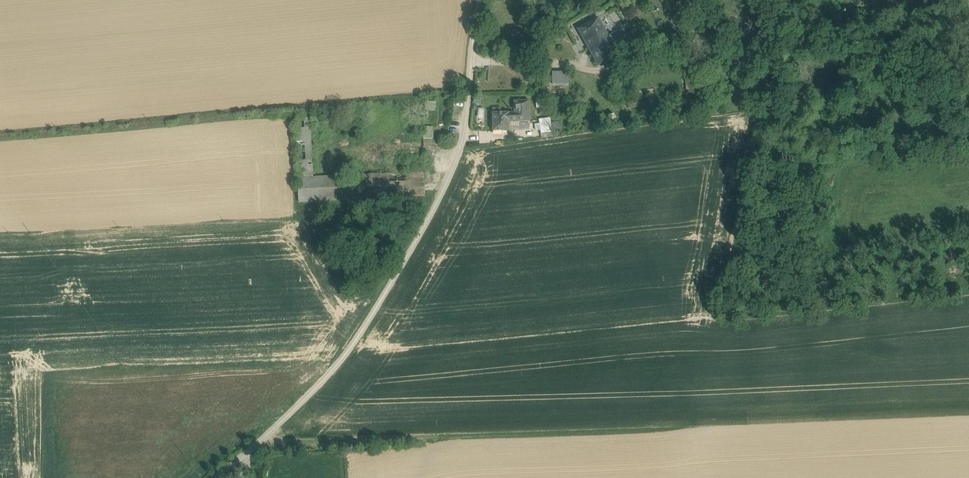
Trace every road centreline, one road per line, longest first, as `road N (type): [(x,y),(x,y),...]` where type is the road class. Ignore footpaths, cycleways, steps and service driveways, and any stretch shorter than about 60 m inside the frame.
road 1 (unclassified): [(482,0),(459,147),(435,208),(345,354),(216,477)]
road 2 (secondary): [(116,477),(328,0)]

